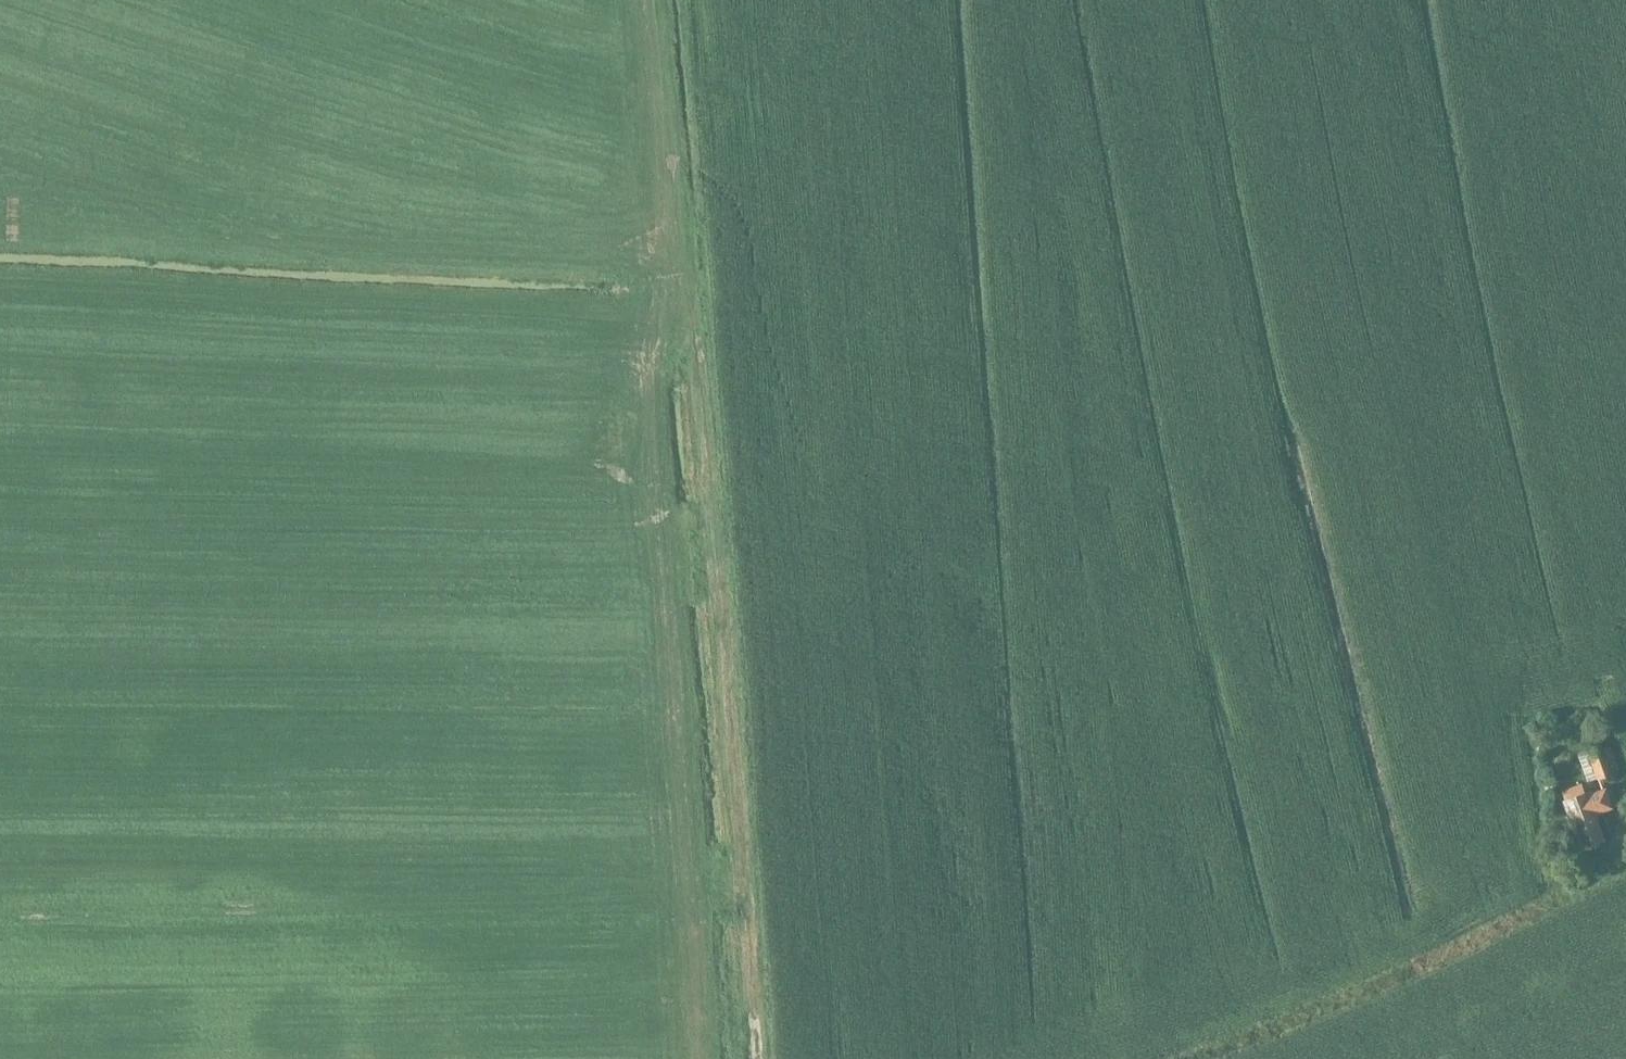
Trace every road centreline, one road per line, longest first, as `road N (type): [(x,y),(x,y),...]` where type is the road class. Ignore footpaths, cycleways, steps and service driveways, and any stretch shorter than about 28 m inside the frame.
road 1 (track): [(748,1058),(651,0)]

